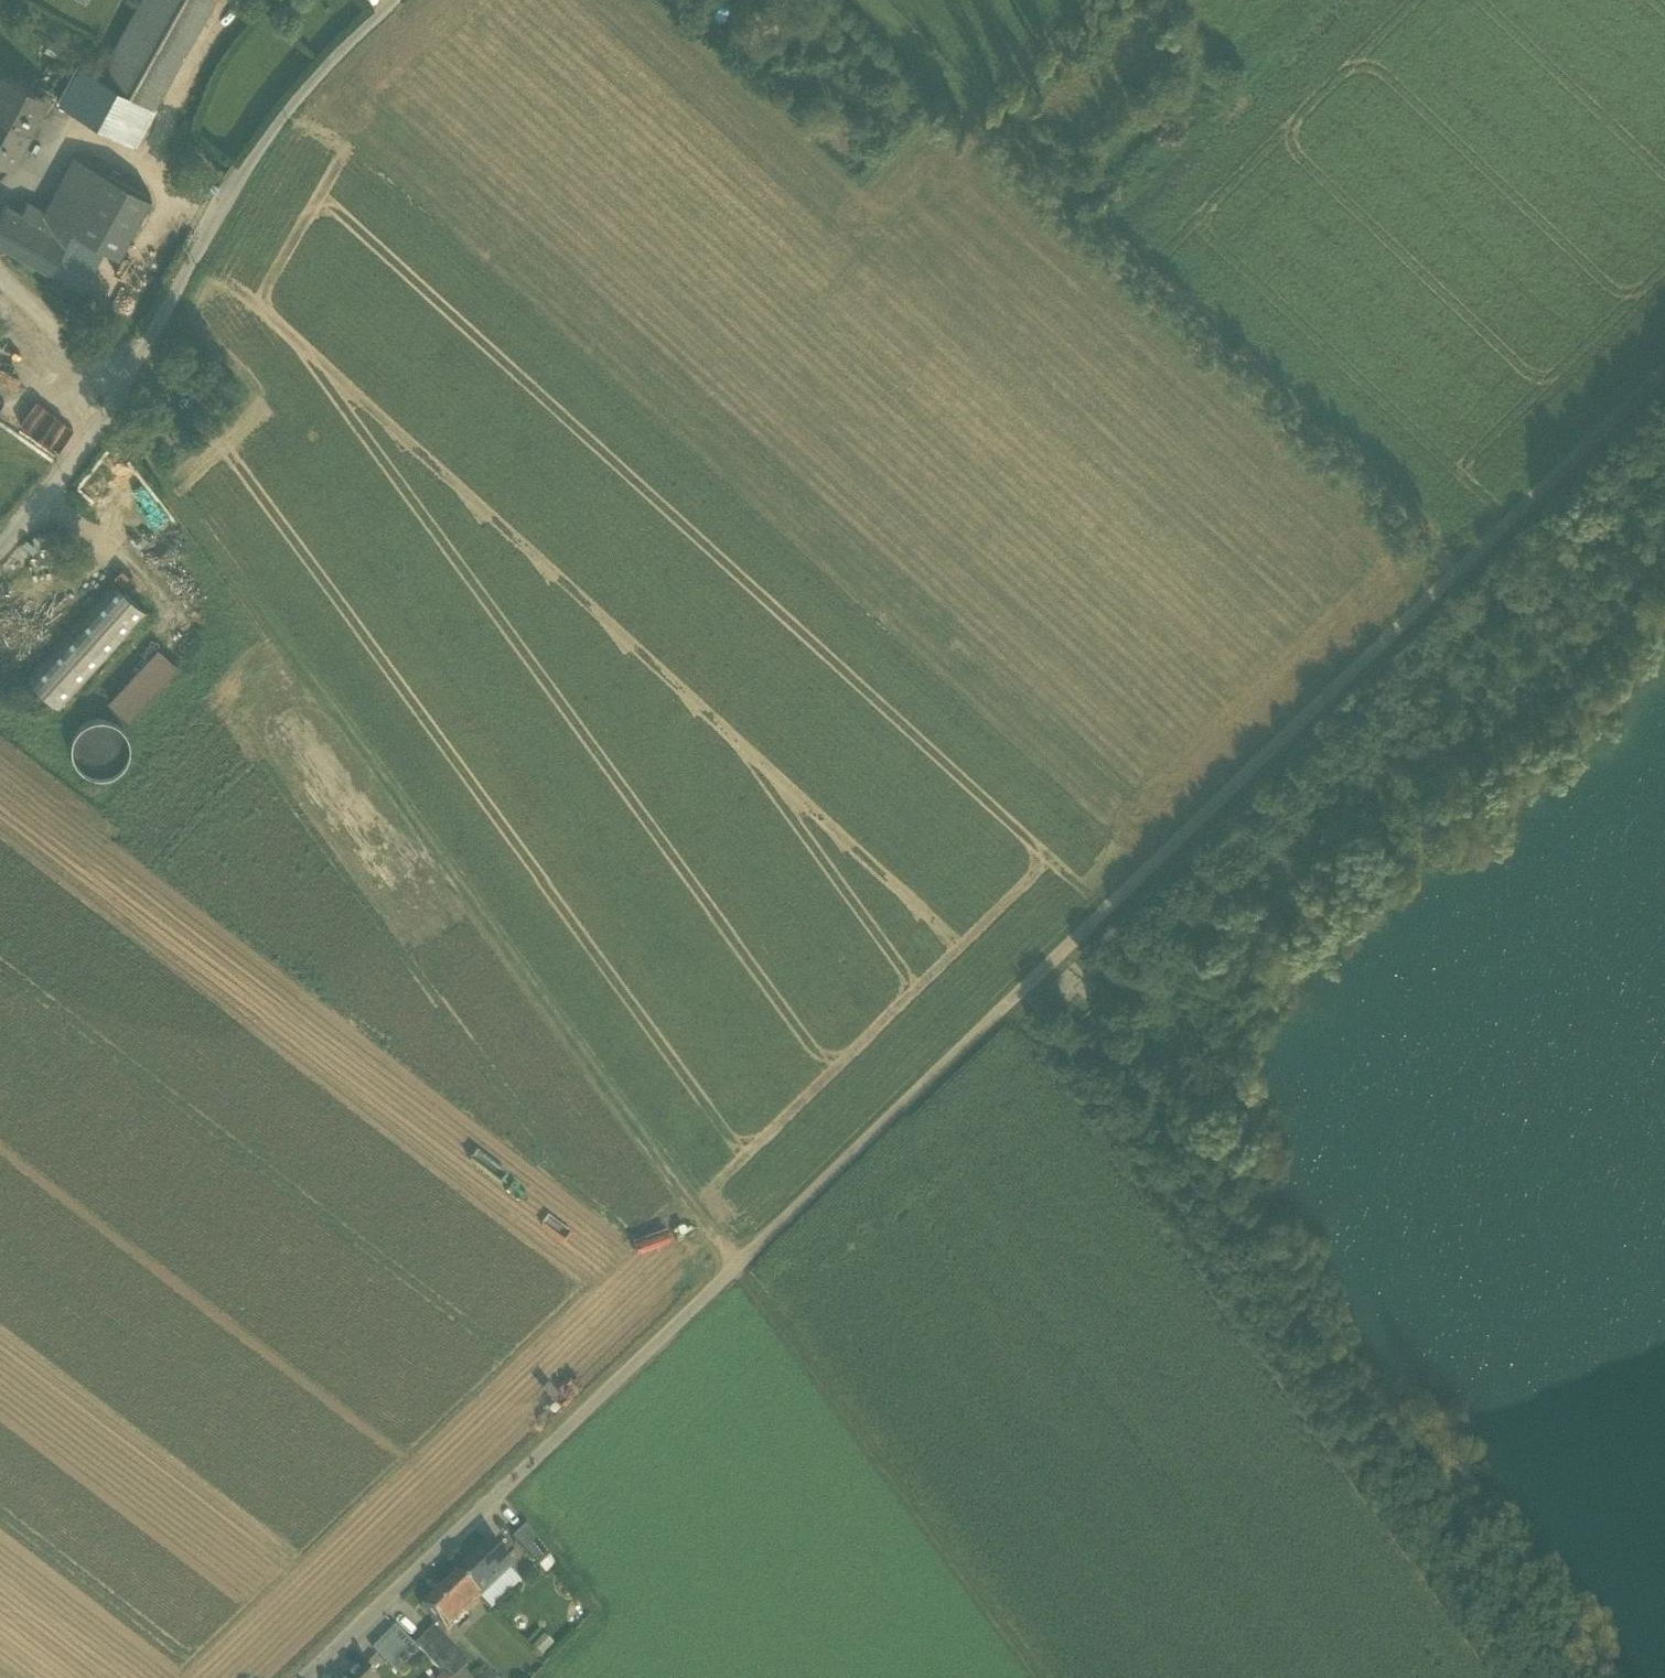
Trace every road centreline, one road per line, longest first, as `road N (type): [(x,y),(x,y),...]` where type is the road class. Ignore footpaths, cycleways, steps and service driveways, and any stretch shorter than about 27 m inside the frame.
road 1 (unclassified): [(1664,369),(309,1677)]
road 2 (track): [(1036,1677),(110,408)]
road 3 (residential): [(392,0),(267,136),(110,408),(0,550)]
road 4 (track): [(1457,571),(980,127)]
road 5 (track): [(980,127),(851,0)]
road 6 (track): [(1108,0),(980,127)]
road 7 (track): [(119,394),(0,277)]
road 8 (track): [(1153,120),(1066,208)]

